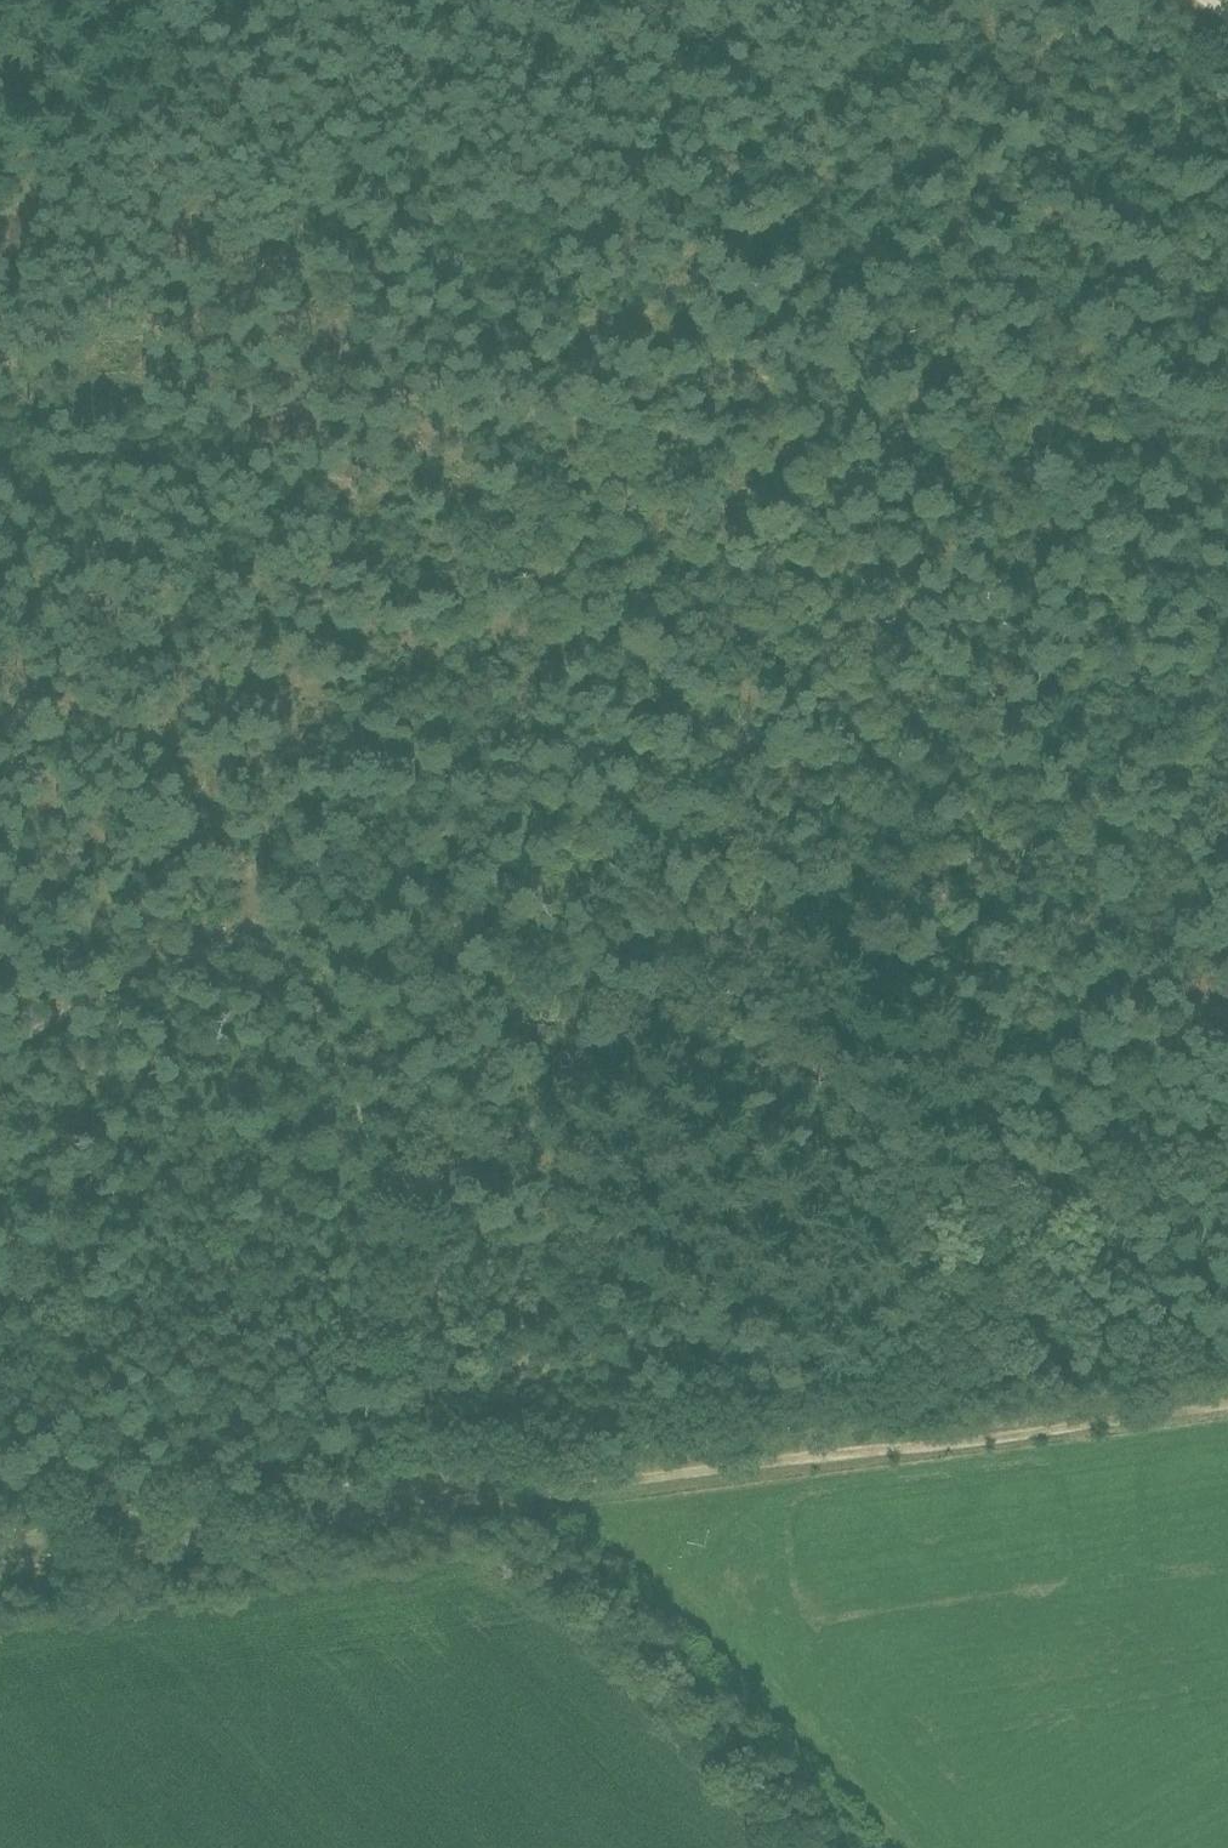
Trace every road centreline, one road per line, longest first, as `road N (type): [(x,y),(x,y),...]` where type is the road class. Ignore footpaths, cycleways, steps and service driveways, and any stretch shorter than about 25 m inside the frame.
road 1 (track): [(0,1572),(1227,1402)]

